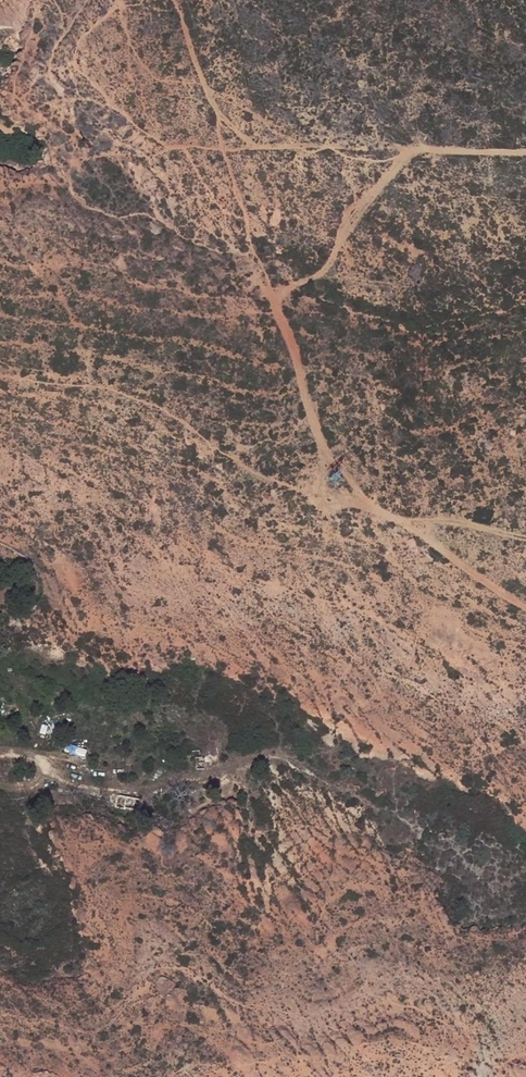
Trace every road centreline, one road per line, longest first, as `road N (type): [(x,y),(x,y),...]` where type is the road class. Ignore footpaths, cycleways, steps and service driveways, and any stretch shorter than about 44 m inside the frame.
road 1 (track): [(178,0),(216,111),(250,147),(525,151)]
road 2 (track): [(0,755),(46,756),(76,780),(121,790)]

